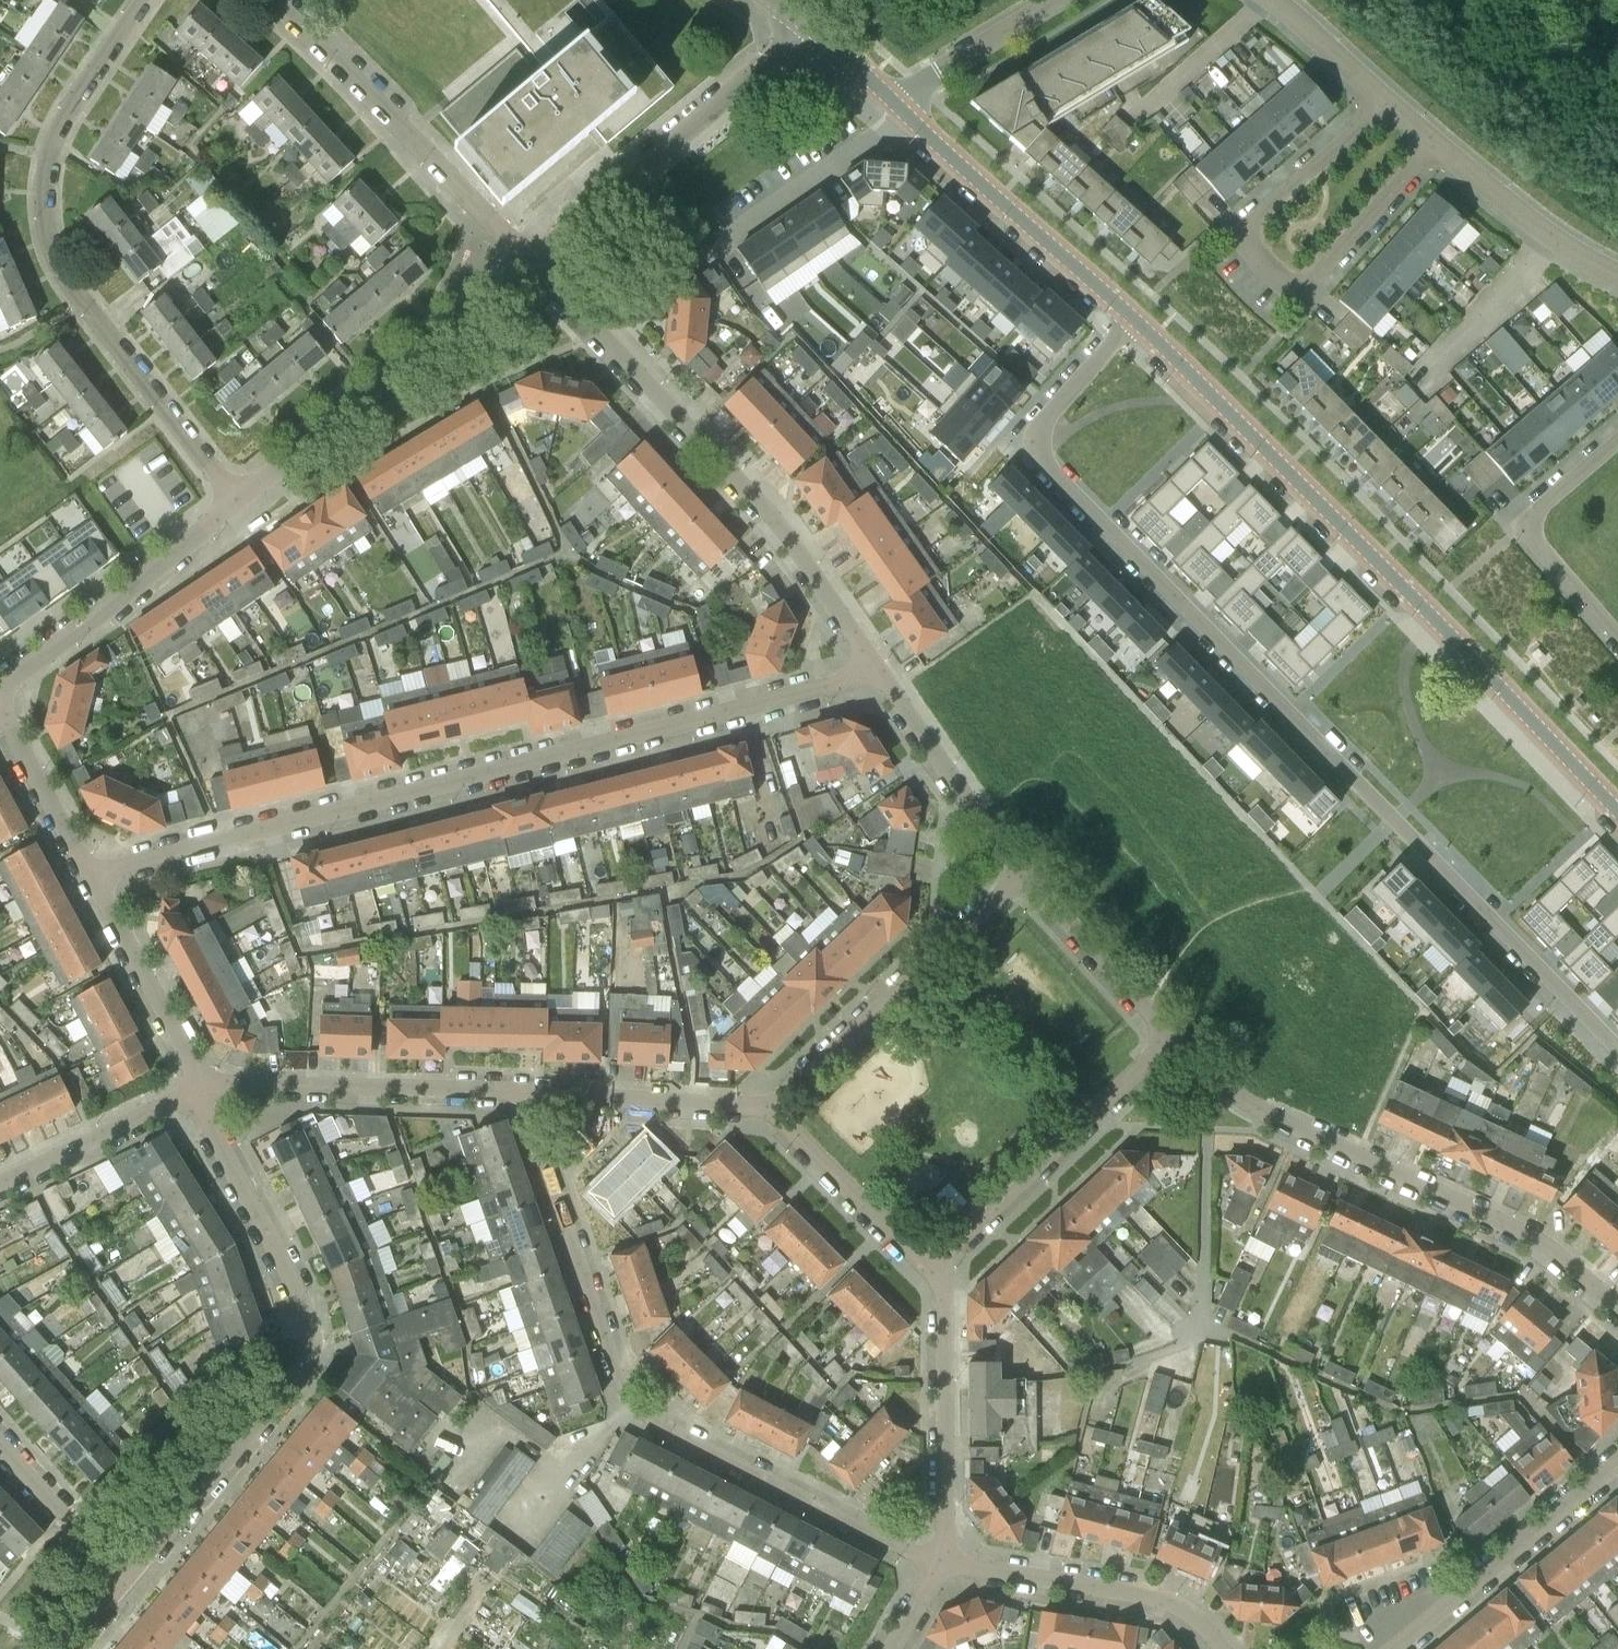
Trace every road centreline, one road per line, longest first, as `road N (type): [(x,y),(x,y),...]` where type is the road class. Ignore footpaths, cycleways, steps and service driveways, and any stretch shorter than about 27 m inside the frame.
road 1 (residential): [(1136,322),(1038,433),(1050,469),(1617,1049)]
road 2 (residential): [(102,870),(834,688),(872,666)]
road 3 (residential): [(1617,807),(1136,322)]
road 4 (residential): [(523,1094),(614,1364),(647,1417),(947,1563)]
road 5 (residential): [(128,1577),(313,1364),(318,1345),(199,1084)]
road 6 (residential): [(231,490),(66,263),(50,214),(59,151),(143,0)]
road 7 (residential): [(872,666),(742,480),(521,259)]
road 8 (residential): [(1617,1310),(1546,1242),(1275,1113),(1173,1041)]
road 9 (residential): [(1387,100),(1245,236),(1265,267),(1306,296),(1438,143)]
road 10 (residential): [(521,259),(814,27)]
road 11 (residential): [(231,490),(521,259)]
road 12 (residential): [(521,259),(270,0)]
road 13 (residential): [(1023,872),(774,1110)]
road 14 (residential): [(933,1270),(1173,1041)]
road 15 (residential): [(523,1094),(199,1084)]
road 16 (residential): [(1136,322),(898,105)]
road 17 (residential): [(1235,1648),(1184,1600),(1125,1581),(947,1563)]
road 18 (residential): [(0,676),(231,490)]
road 19 (residential): [(947,1563),(942,1293),(933,1270)]
road 20 (unclassified): [(1395,1648),(1617,1456)]
road 21 (residential): [(1617,439),(1535,514),(1532,526),(1617,637)]
road 22 (residential): [(1023,872),(872,666)]
road 23 (residential): [(774,1110),(523,1094)]
road 24 (residential): [(199,1084),(102,870)]
road 25 (residential): [(1173,1041),(1023,872)]
road 26 (residential): [(774,1110),(933,1270)]
road 27 (residential): [(1438,143),(1548,237),(1617,277)]
road 28 (residential): [(199,1084),(0,1181)]
road 29 (residential): [(102,870),(0,679)]
road 30 (residential): [(898,105),(1066,0)]
road 31 (residential): [(128,1577),(0,1441)]
road 32 (residential): [(1259,0),(1387,100)]

